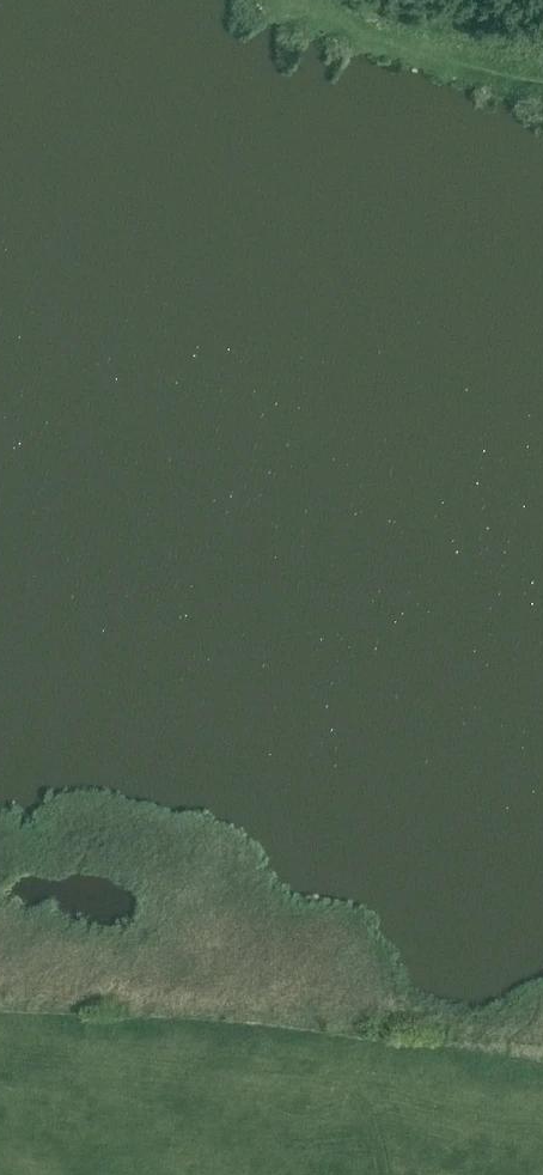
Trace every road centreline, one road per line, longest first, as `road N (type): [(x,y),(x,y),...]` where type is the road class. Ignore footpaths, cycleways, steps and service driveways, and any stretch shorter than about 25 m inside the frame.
road 1 (track): [(366,0),(441,48),(542,71)]

